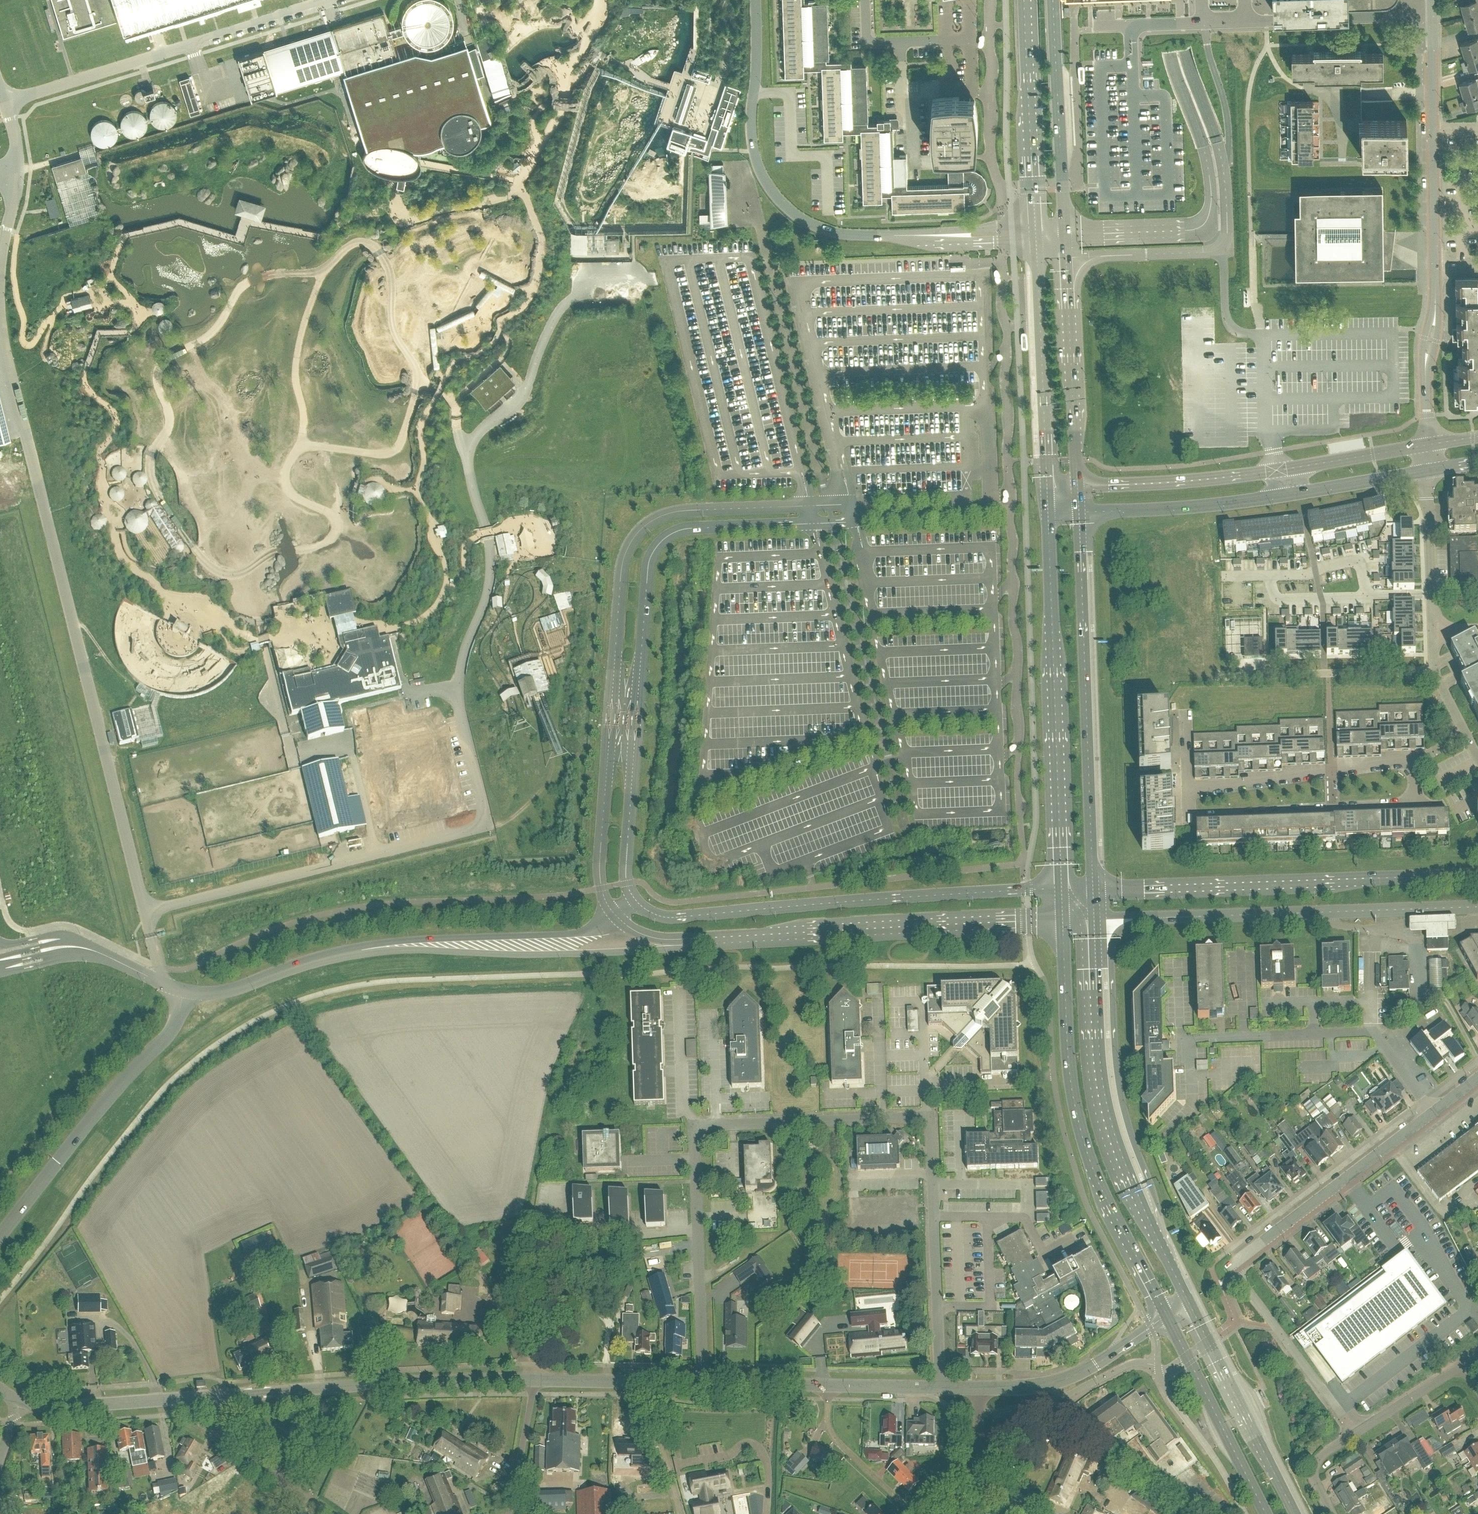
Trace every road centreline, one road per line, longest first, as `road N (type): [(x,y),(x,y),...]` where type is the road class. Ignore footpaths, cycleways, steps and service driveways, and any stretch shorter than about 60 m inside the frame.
road 1 (track): [(177,527),(150,469),(169,425),(159,367),(214,331),(245,283),(323,270),(363,240),(386,261),(392,319),(416,373),(408,421),(391,452),(296,454),(287,469),(288,491),(330,515),(335,534),(319,547),(277,552)]
road 2 (residential): [(940,1390),(930,1117),(694,1126),(704,1382)]
road 3 (tertiary): [(1062,889),(674,918),(638,904),(595,930),(373,949)]
road 4 (tertiary): [(373,949),(612,953),(732,937),(1063,921)]
road 5 (tertiary): [(0,1237),(169,1035),(182,992),(239,989),(373,949)]
road 6 (secondary): [(1026,0),(1047,489)]
road 7 (secondary): [(1078,487),(1054,0)]
road 8 (unclassified): [(1429,446),(1432,0)]
road 9 (secondary): [(1063,921),(1068,1041),(1084,1140),(1155,1291)]
road 10 (secondary): [(1477,879),(1093,888)]
road 11 (secondary): [(1093,888),(1079,515)]
road 12 (secondary): [(1048,516),(1062,889)]
road 13 (tertiary): [(1429,446),(1243,476),(1078,487)]
road 14 (tertiary): [(1079,515),(1185,510),(1429,471)]
road 15 (secondary): [(1154,1230),(1119,1079),(1112,957),(1118,935),(1149,919)]
road 16 (secondary): [(1149,919),(1477,904)]
road 17 (tertiary): [(212,1397),(534,1381)]
road 18 (secondary): [(1154,1230),(1103,1084),(1094,920)]
road 19 (residential): [(1188,792),(1189,817),(1416,805),(1411,759)]
road 20 (residential): [(1431,1112),(1366,1030),(1204,1037)]
road 21 (unclassified): [(1431,1112),(1230,1263)]
road 22 (residential): [(1411,759),(1188,792)]
road 23 (residential): [(1208,678),(1432,671)]
road 24 (secondary): [(1295,1513),(1198,1319)]
road 25 (unclassified): [(1354,1434),(1230,1263)]
road 26 (secondary): [(1174,1331),(1266,1513)]
road 27 (tertiary): [(24,1404),(212,1397)]
road 28 (track): [(303,449),(296,363),(323,270)]
road 29 (residential): [(915,1513),(834,1437),(827,1387)]
road 30 (residential): [(314,1504),(229,1442),(216,1426),(212,1397)]
road 31 (tertiary): [(1108,1356),(1039,1388),(980,1390)]
road 32 (residential): [(681,1513),(648,1382)]
road 33 (residential): [(508,1513),(534,1381)]
road 34 (residential): [(1269,576),(1306,576),(1356,560),(1367,598)]
road 35 (residential): [(1354,1434),(1461,1365)]
road 36 (unclassified): [(1431,596),(1429,471)]
road 37 (track): [(277,552),(229,574),(210,566),(177,527)]
road 38 (tertiary): [(704,1382),(827,1387)]

